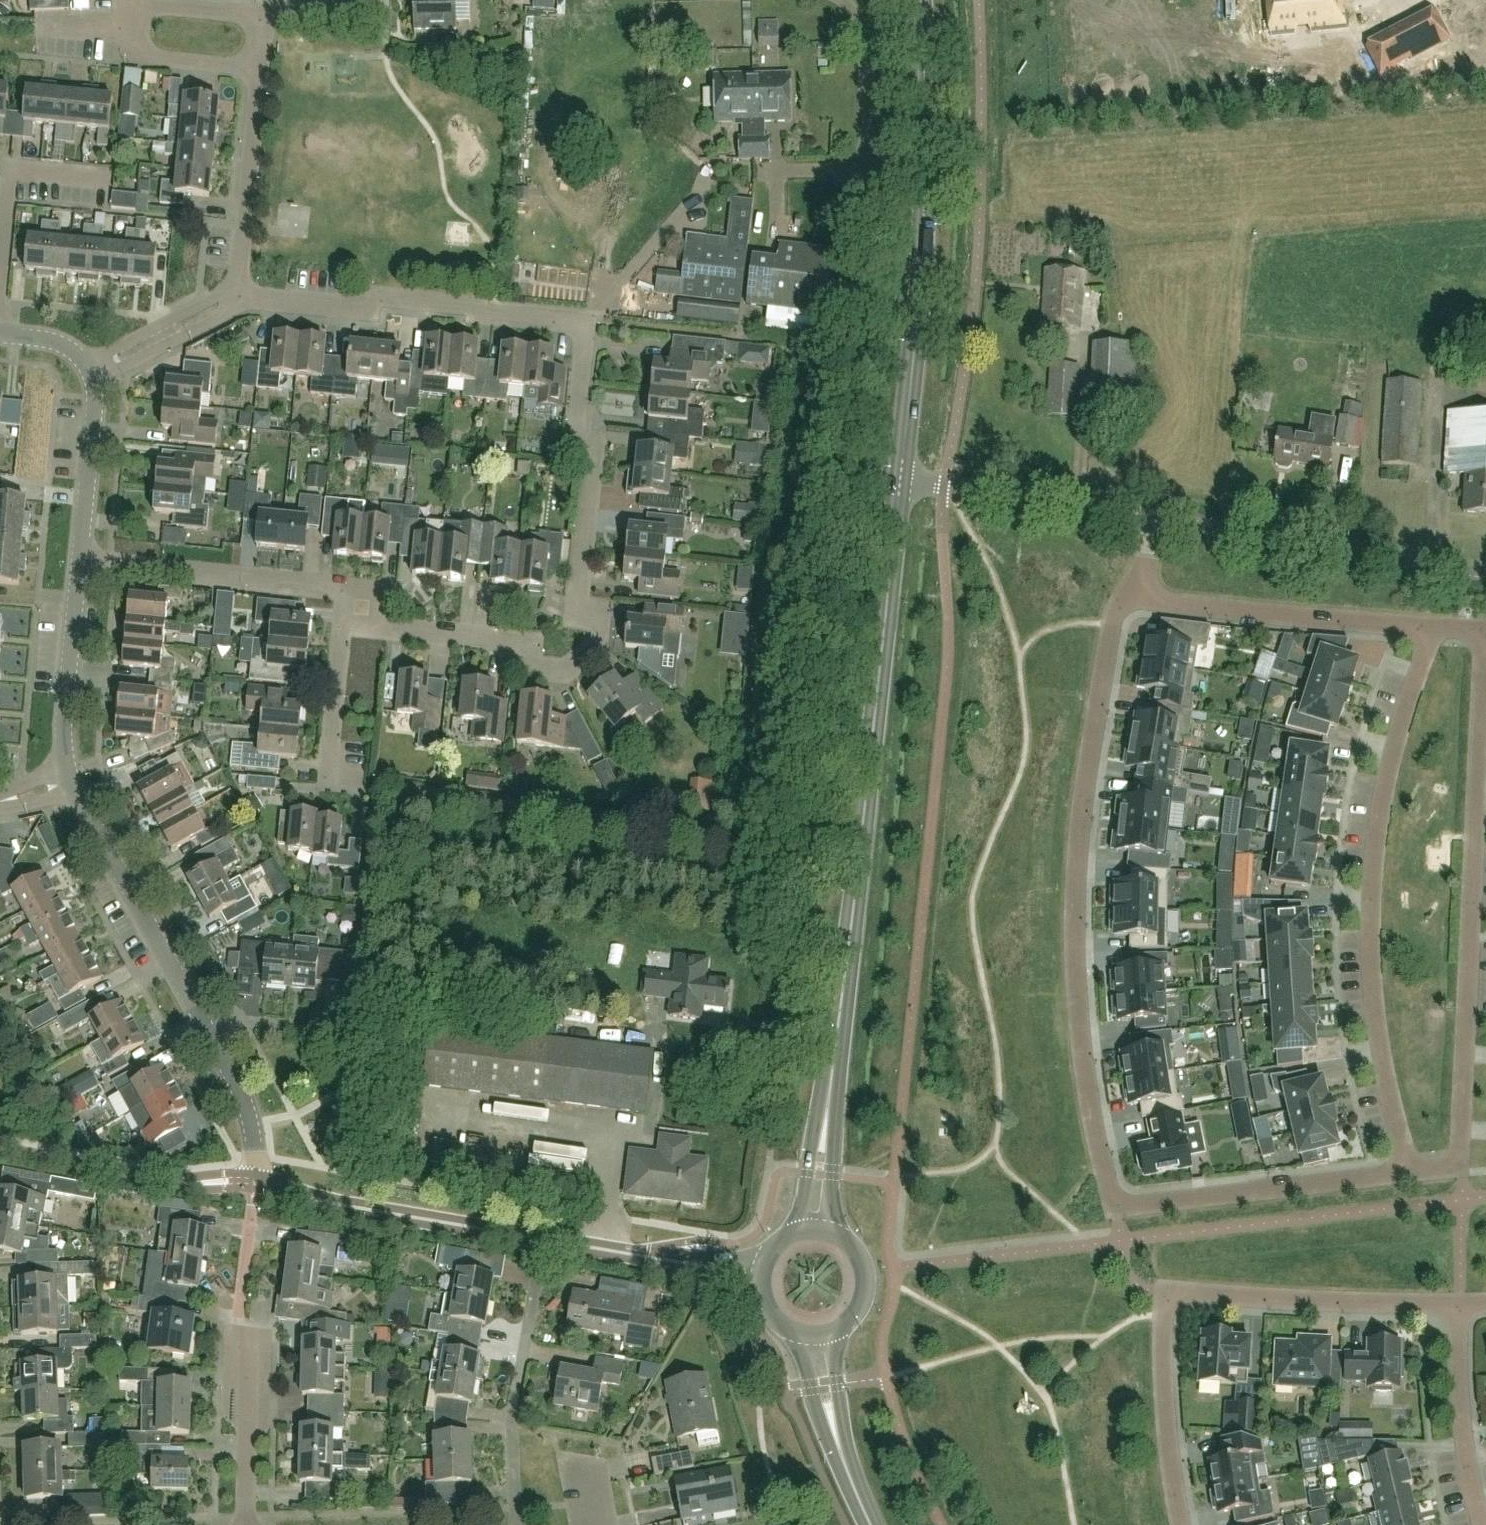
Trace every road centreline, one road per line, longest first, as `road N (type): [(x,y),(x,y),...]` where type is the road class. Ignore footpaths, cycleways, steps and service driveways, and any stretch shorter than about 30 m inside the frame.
road 1 (residential): [(381,629),(530,643),(528,669),(563,673),(598,645),(601,613),(576,612),(593,455),(579,397),(584,325),(372,296),(371,312),(233,298)]
road 2 (tertiary): [(73,781),(238,1086),(256,1181),(346,1206),(759,1275)]
road 3 (residential): [(1140,597),(1120,605),(1111,622),(1080,817),(1084,1071),(1106,1182),(1115,1202),(1139,1206),(1410,1171)]
road 4 (secondary): [(829,1104),(900,480)]
road 5 (residential): [(1484,630),(1461,1147),(1445,1168),(1410,1171)]
road 6 (residential): [(1410,1171),(1376,1023),(1371,933),(1390,767),(1432,629)]
road 7 (residential): [(1181,1524),(1161,1363),(1169,1298),(1187,1292),(1458,1305)]
road 8 (secondary): [(900,480),(927,142),(920,0)]
road 9 (tertiary): [(1485,572),(1153,519)]
road 10 (residential): [(243,1524),(251,1368),(240,1326),(253,1222)]
road 11 (residential): [(1140,597),(1432,629)]
road 12 (residential): [(346,587),(79,561)]
road 13 (residential): [(516,1524),(513,1421),(538,1270)]
road 14 (tertiary): [(1153,519),(900,480)]
road 15 (residential): [(233,298),(259,68)]
road 16 (tertiary): [(79,561),(64,733),(73,781)]
road 17 (residential): [(1482,1524),(1461,1427),(1458,1305)]
road 18 (tertiary): [(90,369),(95,427),(79,561)]
road 19 (residential): [(259,68),(123,60),(129,10)]
road 20 (secondary): [(801,1339),(809,1395),(862,1506)]
road 21 (secondary): [(862,1506),(835,1336)]
road 22 (residential): [(328,786),(342,625)]
road 23 (residential): [(233,298),(90,369)]
road 24 (residential): [(264,12),(129,10)]
road 25 (secondary): [(829,1104),(796,1232)]
road 26 (secondary): [(834,1234),(829,1104)]
road 27 (secondary): [(835,1336),(862,1311),(868,1285),(857,1251),(834,1234)]

